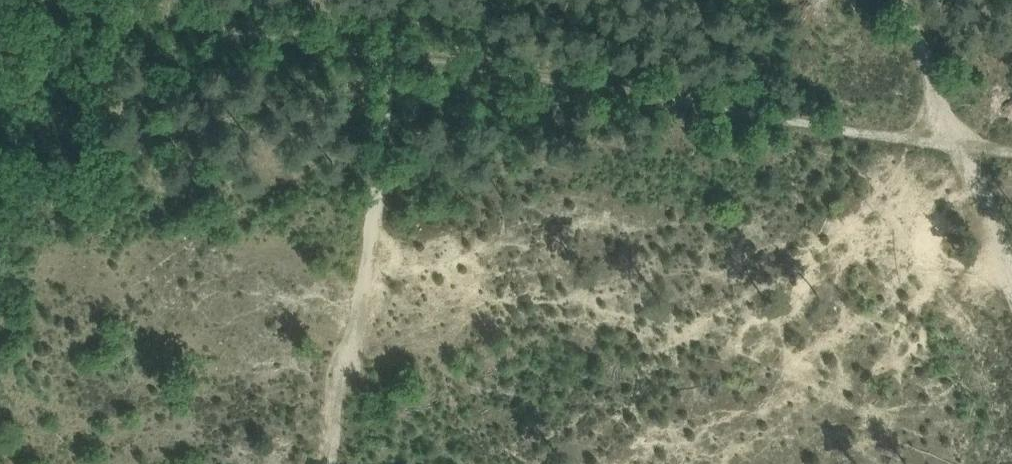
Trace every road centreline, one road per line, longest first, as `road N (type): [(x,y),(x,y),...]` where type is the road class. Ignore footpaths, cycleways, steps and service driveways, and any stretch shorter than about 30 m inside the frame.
road 1 (track): [(1011,146),(395,47)]
road 2 (track): [(395,47),(173,20)]

